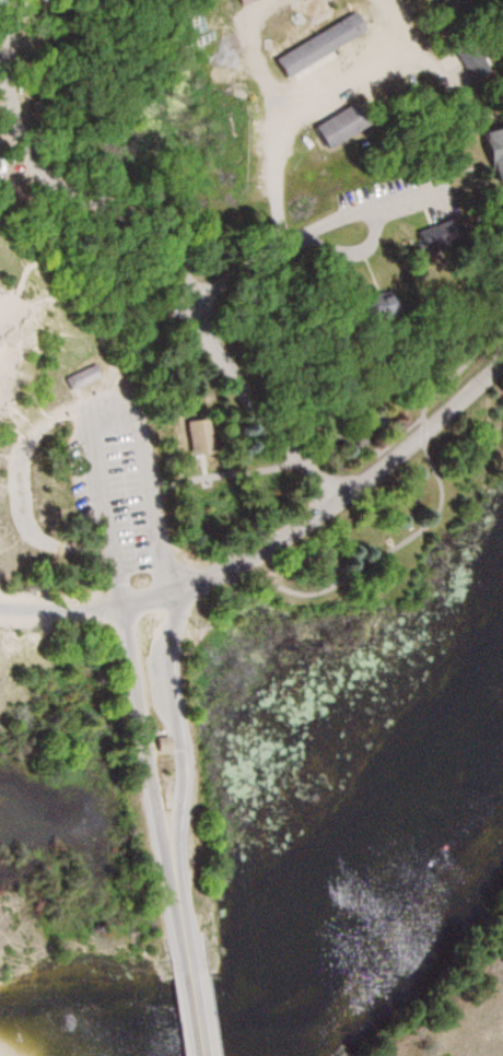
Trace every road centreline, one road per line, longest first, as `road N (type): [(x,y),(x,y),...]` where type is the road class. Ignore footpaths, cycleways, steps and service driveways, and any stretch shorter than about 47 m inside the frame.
road 1 (residential): [(84,406),(48,423),(27,445),(32,529),(66,547),(113,547),(166,854)]
road 2 (residential): [(166,854),(186,785),(159,631),(179,590)]
road 3 (residential): [(179,590),(132,398),(118,387),(97,391),(84,406)]
road 4 (residential): [(113,547),(84,406)]
road 5 (residential): [(188,975),(166,854)]

